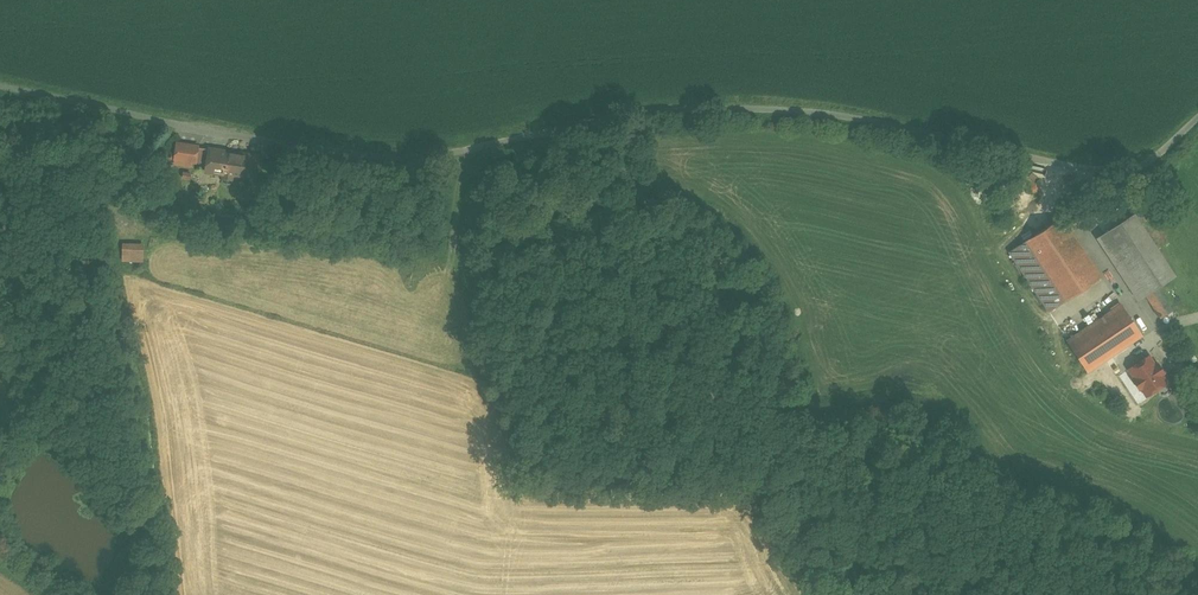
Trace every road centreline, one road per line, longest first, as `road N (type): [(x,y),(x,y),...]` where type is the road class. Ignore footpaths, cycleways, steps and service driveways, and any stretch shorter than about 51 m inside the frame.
road 1 (unclassified): [(0,87),(281,141),(402,154),(584,123),(803,100),(1130,169),(1160,156),(1197,119)]

